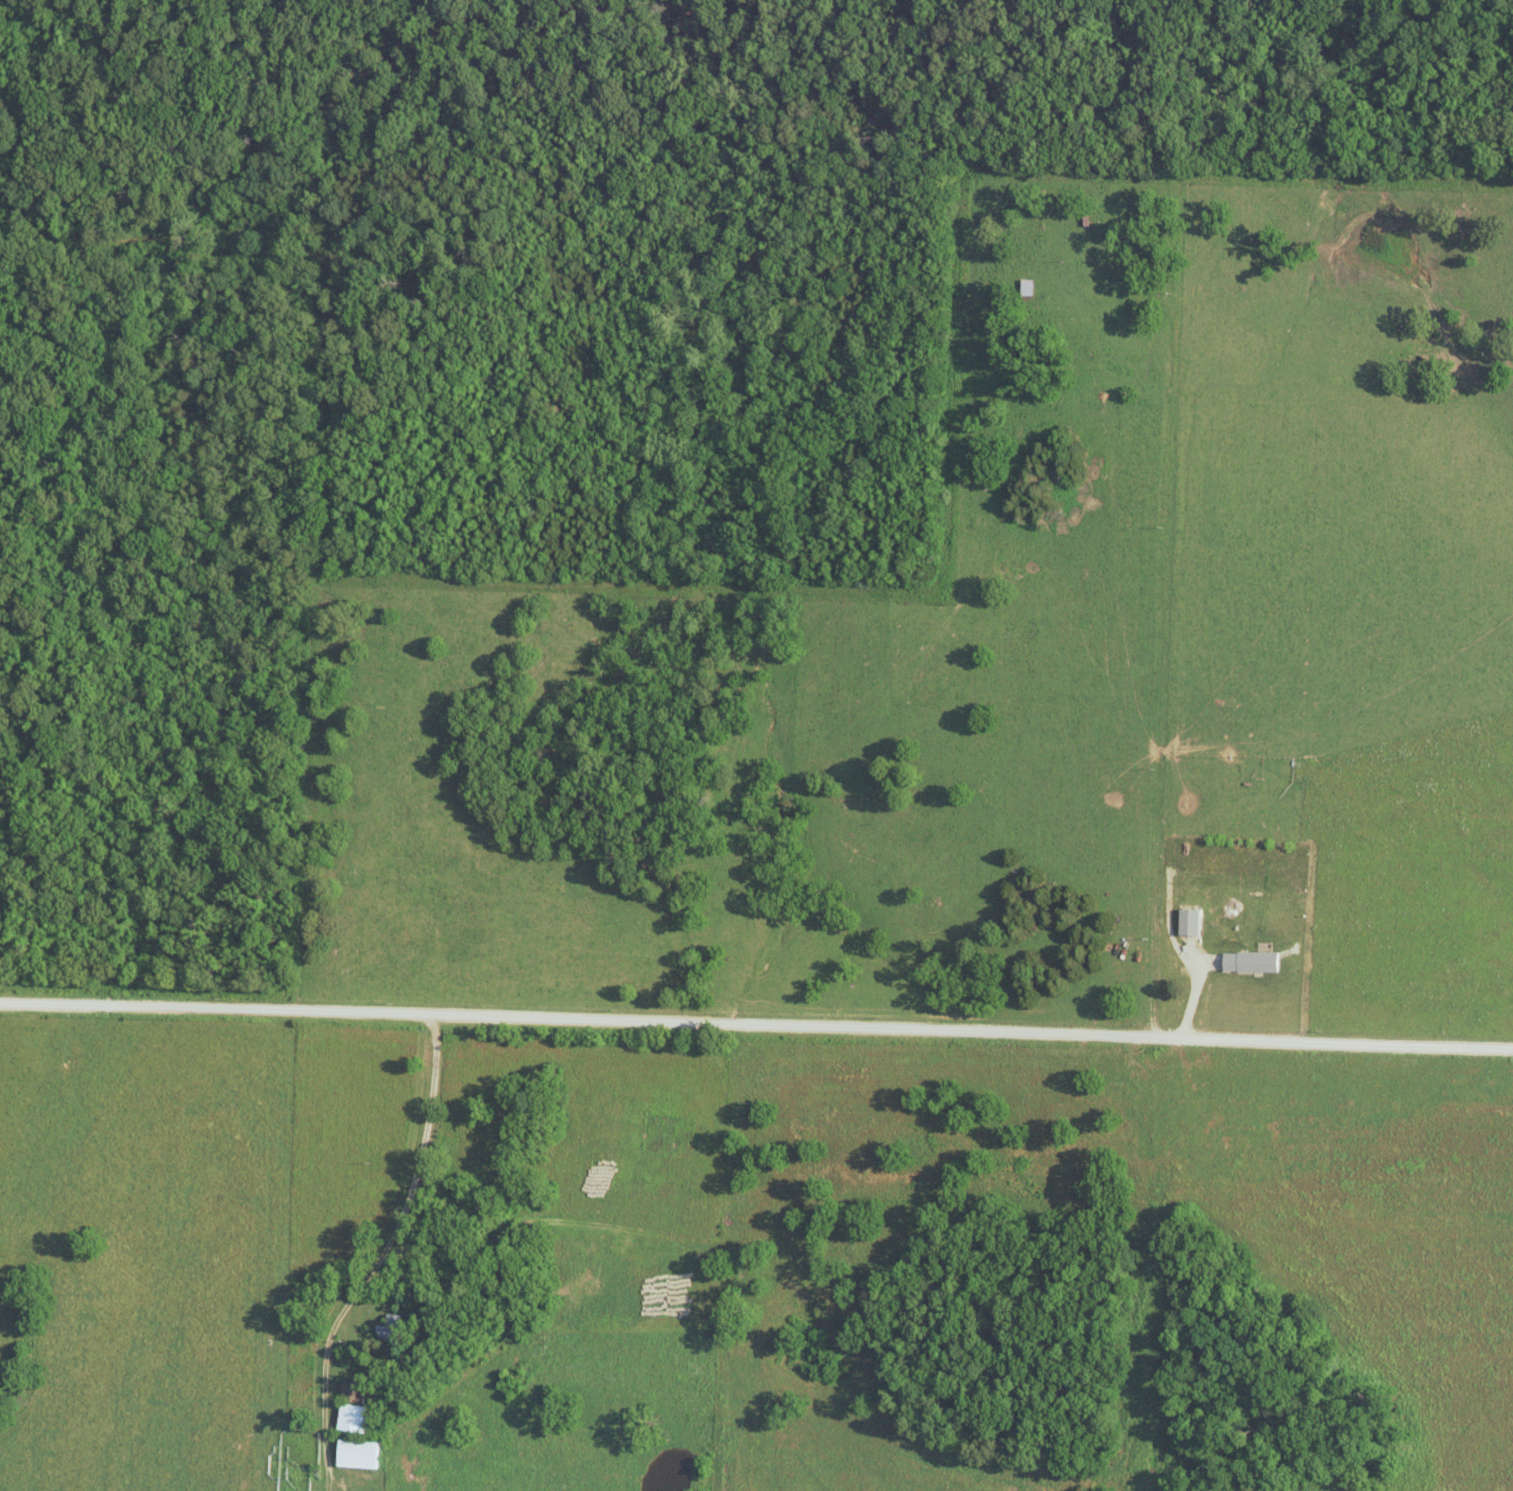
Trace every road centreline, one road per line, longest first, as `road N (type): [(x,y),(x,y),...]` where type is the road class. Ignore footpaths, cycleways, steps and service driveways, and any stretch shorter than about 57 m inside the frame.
road 1 (residential): [(1512,1053),(1249,1050),(946,1026),(0,1001)]
road 2 (track): [(1152,1044),(1132,935),(1115,731),(1094,664),(1084,512),(1089,358)]

